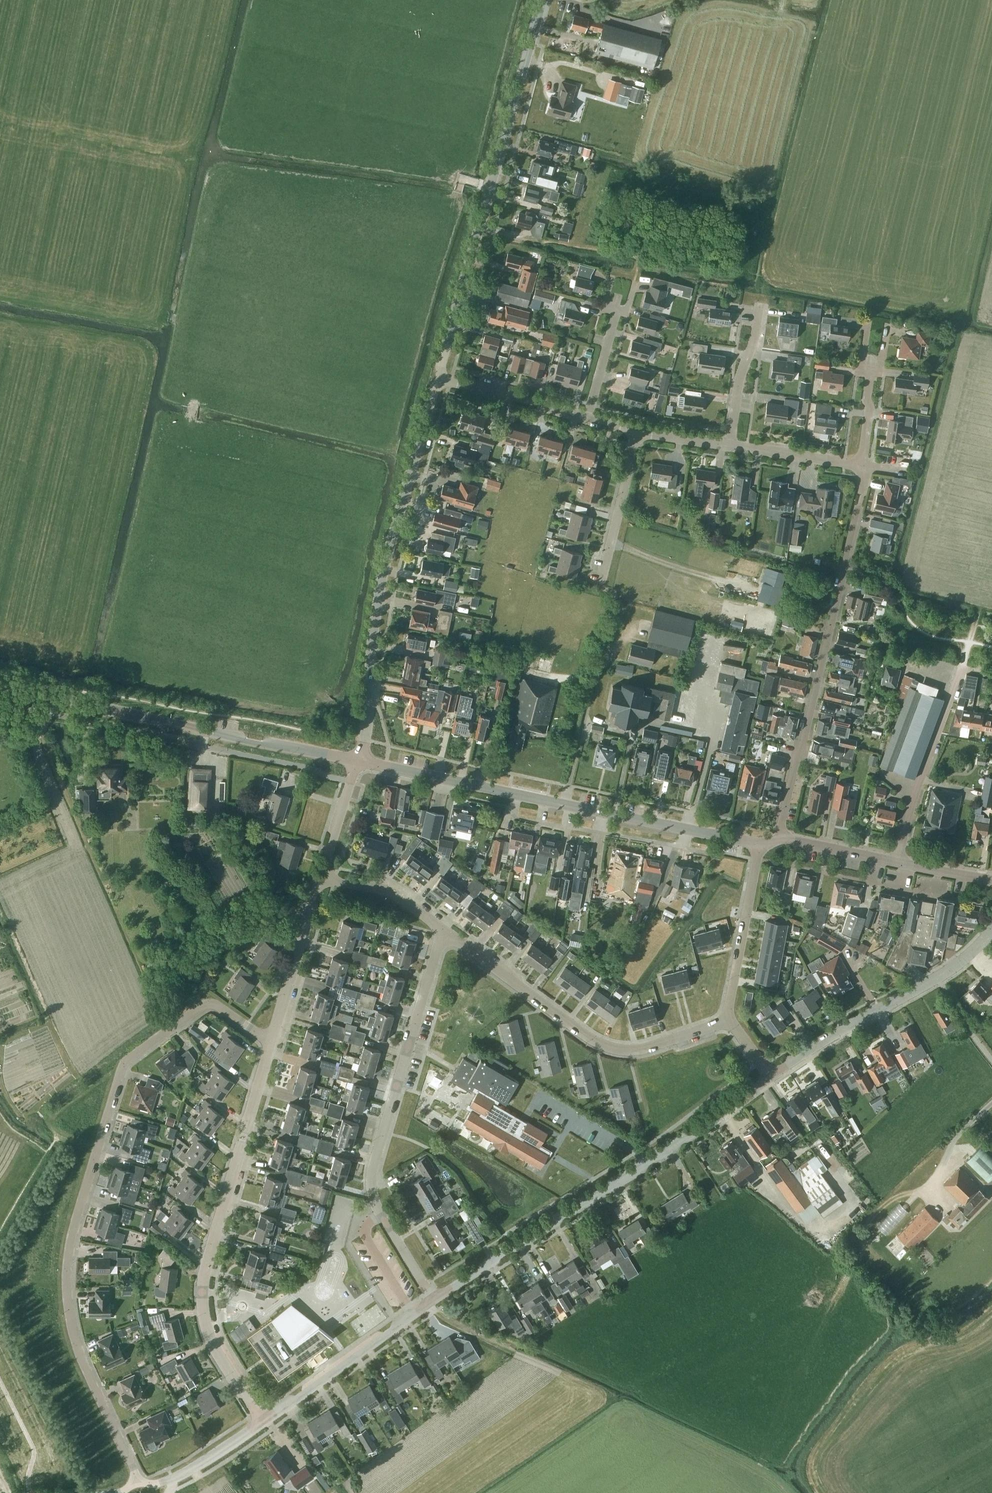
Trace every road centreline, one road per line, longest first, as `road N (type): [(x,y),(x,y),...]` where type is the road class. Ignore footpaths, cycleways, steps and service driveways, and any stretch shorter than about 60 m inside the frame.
road 1 (residential): [(138,1481),(80,1355),(67,1291),(73,1232),(123,1068),(210,1004),(271,1043)]
road 2 (secondary): [(759,844),(358,761)]
road 3 (residential): [(262,1422),(213,1345),(202,1298),(271,1043)]
road 4 (residential): [(770,1077),(433,1299)]
road 5 (residential): [(433,1299),(376,1206),(371,1180),(443,929)]
road 6 (tertiary): [(440,380),(543,0)]
road 7 (tertiary): [(358,761),(382,577),(440,380)]
road 8 (secondary): [(358,761),(0,687)]
road 9 (residential): [(781,838),(857,509)]
road 10 (residential): [(730,1019),(639,1049),(604,1046),(443,929)]
road 11 (residential): [(991,929),(950,969),(770,1077)]
road 12 (residential): [(433,1299),(262,1422)]
road 13 (residential): [(897,862),(962,668)]
road 14 (residential): [(730,1019),(759,844)]
road 15 (residential): [(271,1043),(322,877)]
road 16 (track): [(612,541),(762,592)]
road 17 (residential): [(601,585),(637,432)]
road 18 (residential): [(587,419),(440,380)]
road 19 (residential): [(730,446),(759,306)]
road 20 (residential): [(262,1422),(181,1474),(138,1481)]
road 21 (residential): [(443,929),(395,895),(322,877)]
road 22 (residential): [(861,466),(730,446)]
road 23 (residential): [(322,877),(358,761)]

